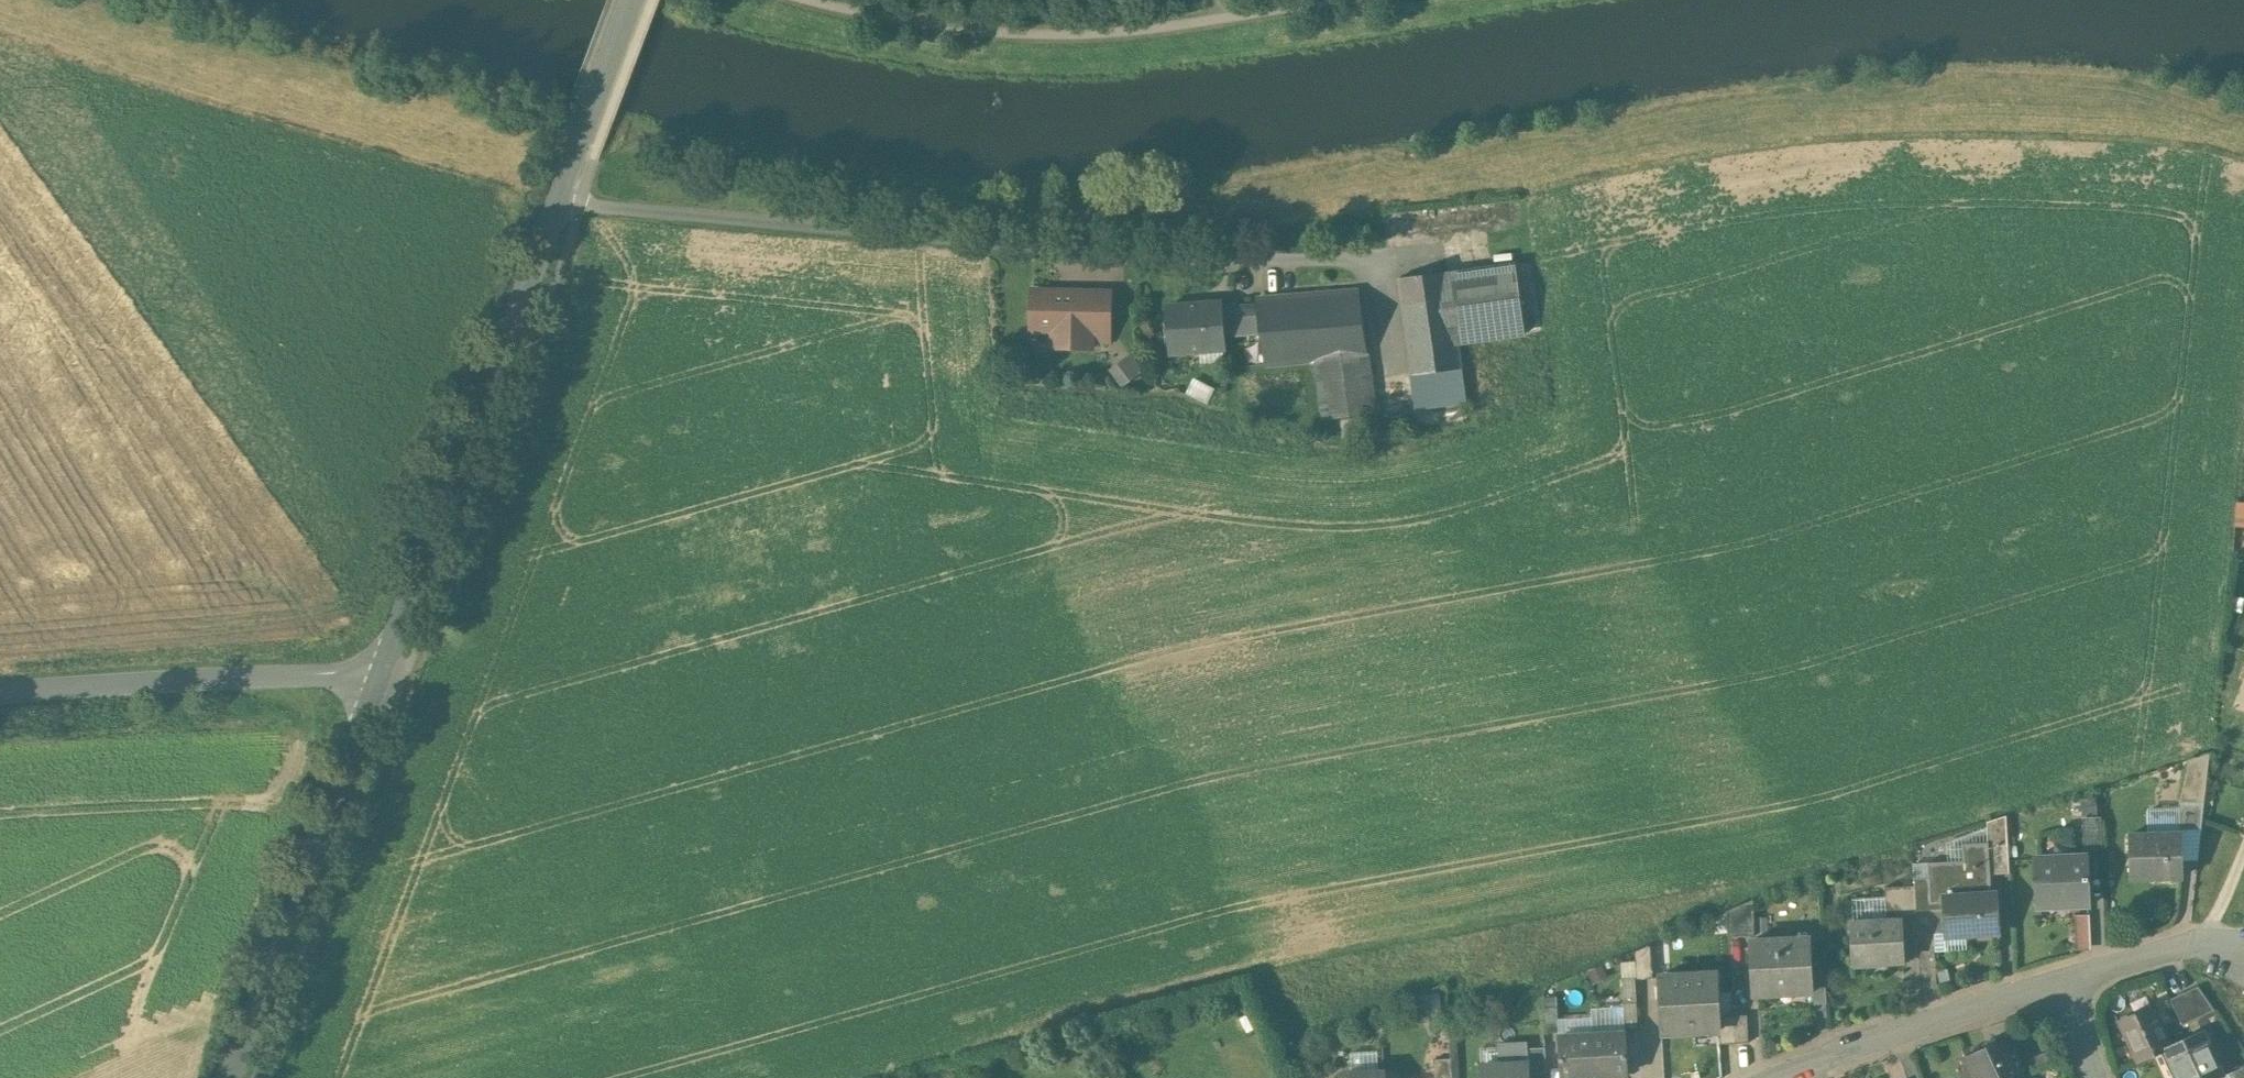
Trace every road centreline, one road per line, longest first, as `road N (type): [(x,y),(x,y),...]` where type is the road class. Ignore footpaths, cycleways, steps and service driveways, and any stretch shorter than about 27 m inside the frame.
road 1 (residential): [(380,675),(632,0)]
road 2 (residential): [(227,1077),(380,675)]
road 3 (residential): [(380,675),(0,692)]
road 4 (residential): [(1763,1077),(2060,977)]
road 5 (residential): [(2060,977),(2192,942),(2243,945)]

